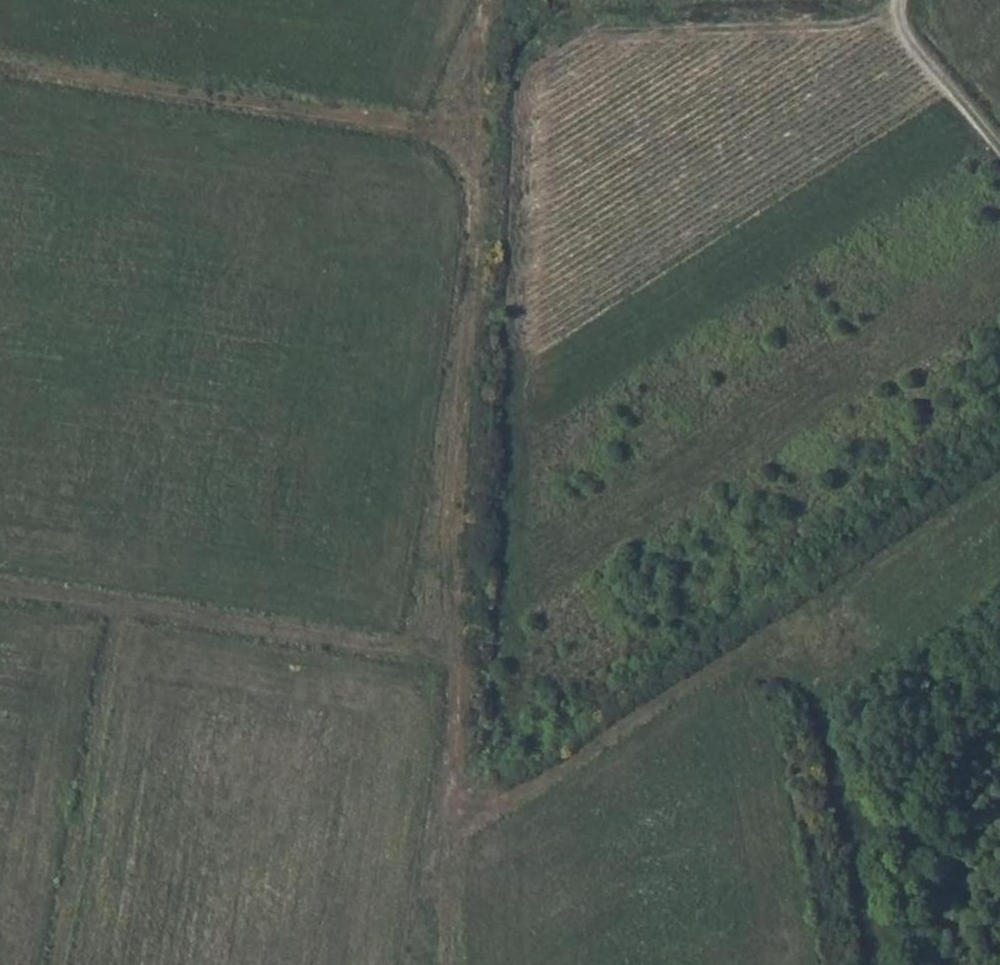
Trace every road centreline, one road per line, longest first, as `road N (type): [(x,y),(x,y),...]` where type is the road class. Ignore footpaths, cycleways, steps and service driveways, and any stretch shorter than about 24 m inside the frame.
road 1 (track): [(0,67),(401,126),(450,124),(477,83),(488,0)]
road 2 (track): [(999,150),(894,20),(905,0)]

